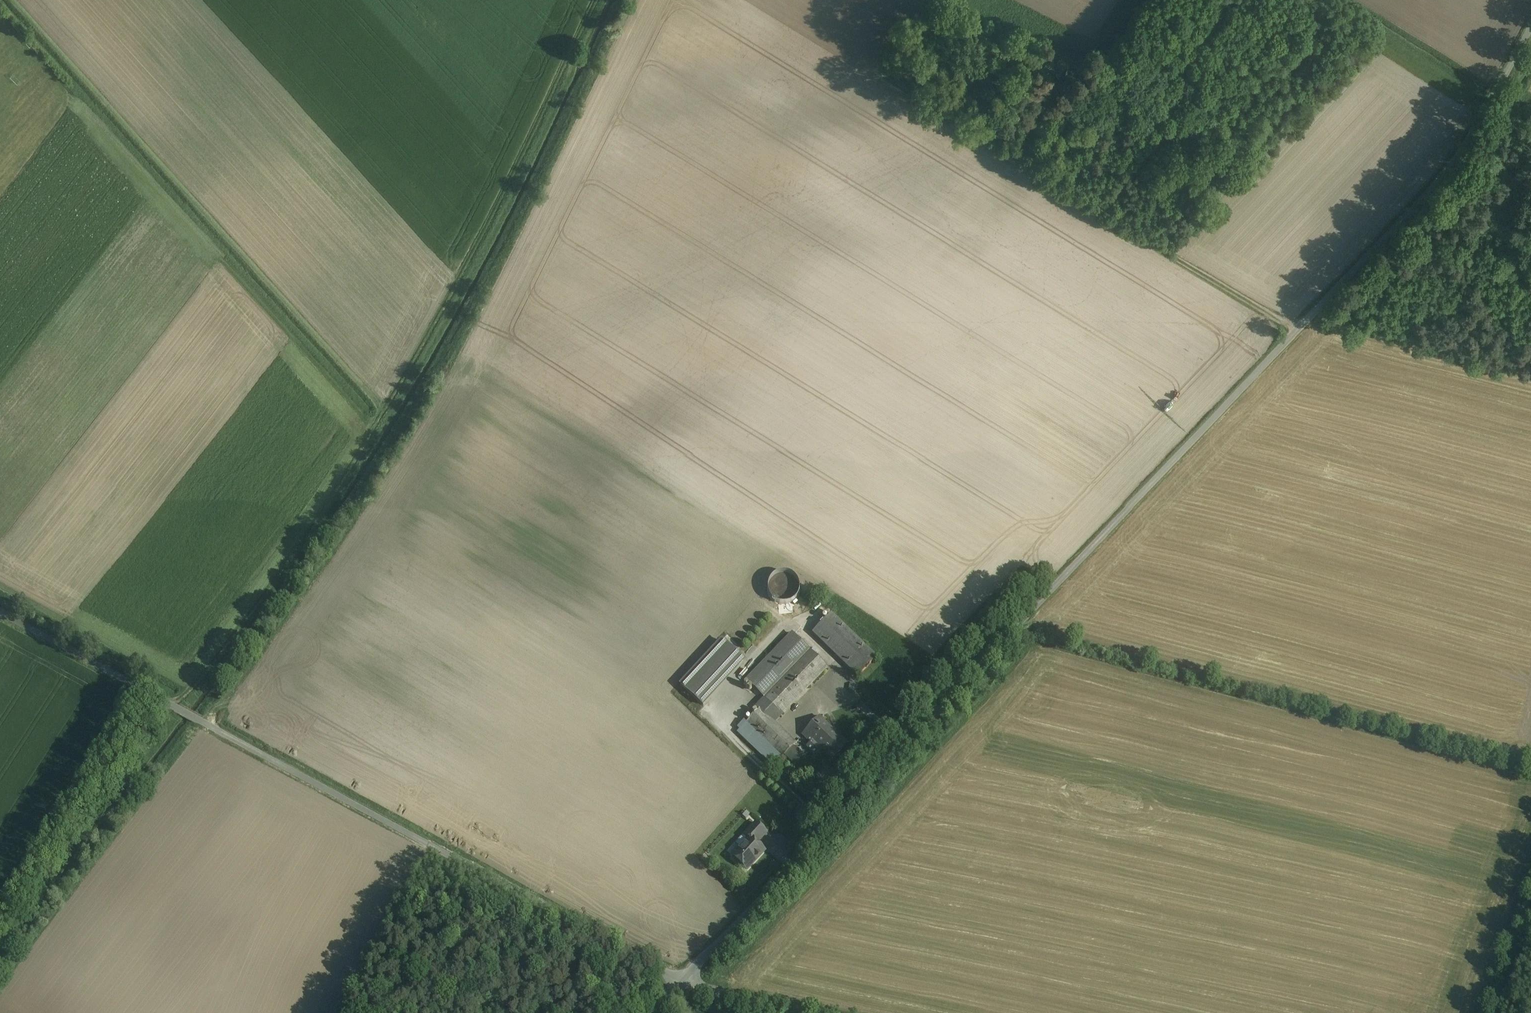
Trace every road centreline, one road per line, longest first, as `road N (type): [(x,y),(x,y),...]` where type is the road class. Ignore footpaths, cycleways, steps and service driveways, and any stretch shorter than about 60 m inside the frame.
road 1 (unclassified): [(676,984),(1445,158),(1530,15)]
road 2 (unclassified): [(676,984),(0,608)]
road 3 (track): [(1295,323),(1003,142)]
road 4 (track): [(1003,142),(871,64)]
road 5 (unclassified): [(816,1012),(676,984)]
road 6 (track): [(1348,266),(1468,303)]
road 7 (track): [(1003,142),(1075,42)]

